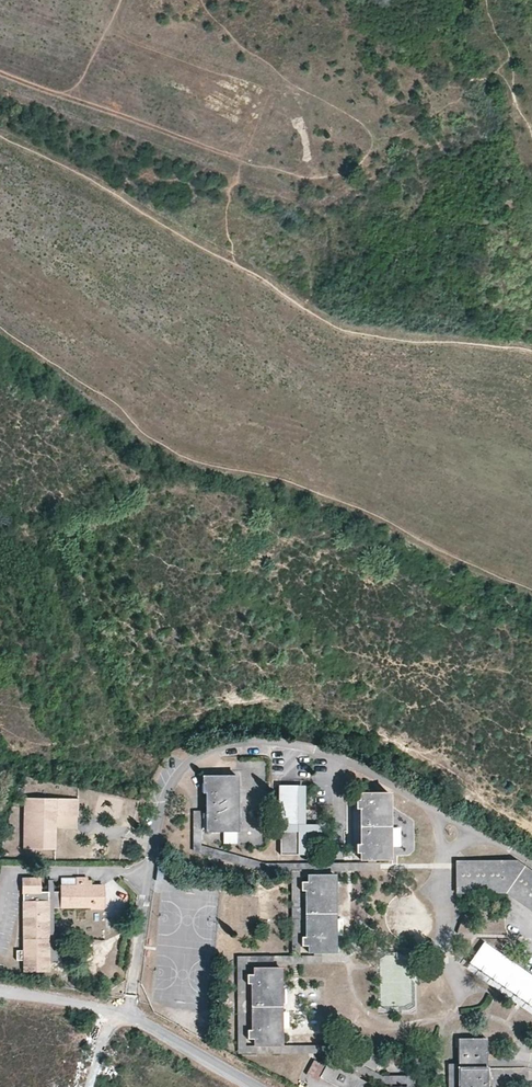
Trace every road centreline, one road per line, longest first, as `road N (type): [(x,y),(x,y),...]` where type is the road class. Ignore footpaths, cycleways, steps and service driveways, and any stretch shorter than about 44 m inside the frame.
road 1 (unclassified): [(258,1086),(118,1012),(0,990)]

